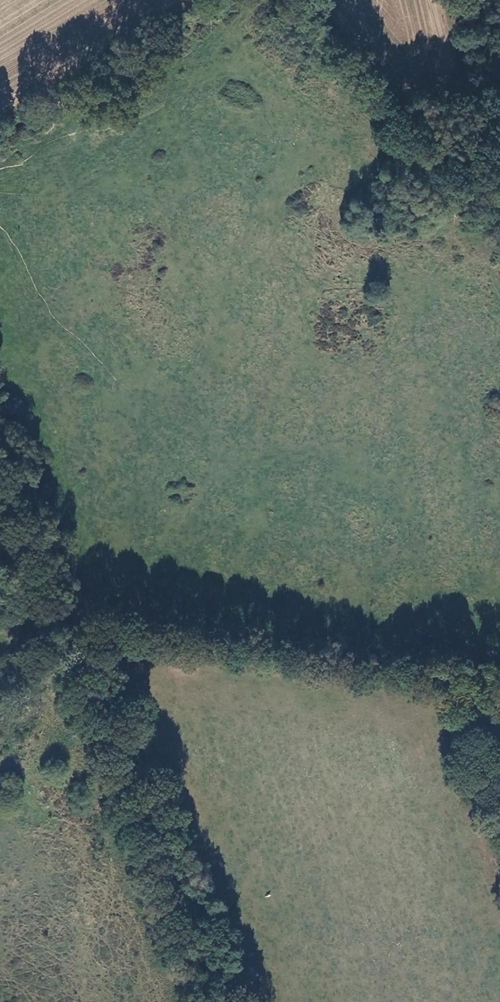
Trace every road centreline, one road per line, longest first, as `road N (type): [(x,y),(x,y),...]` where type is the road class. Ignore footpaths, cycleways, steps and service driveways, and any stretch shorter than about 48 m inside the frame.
road 1 (track): [(220,1001),(0,431)]

